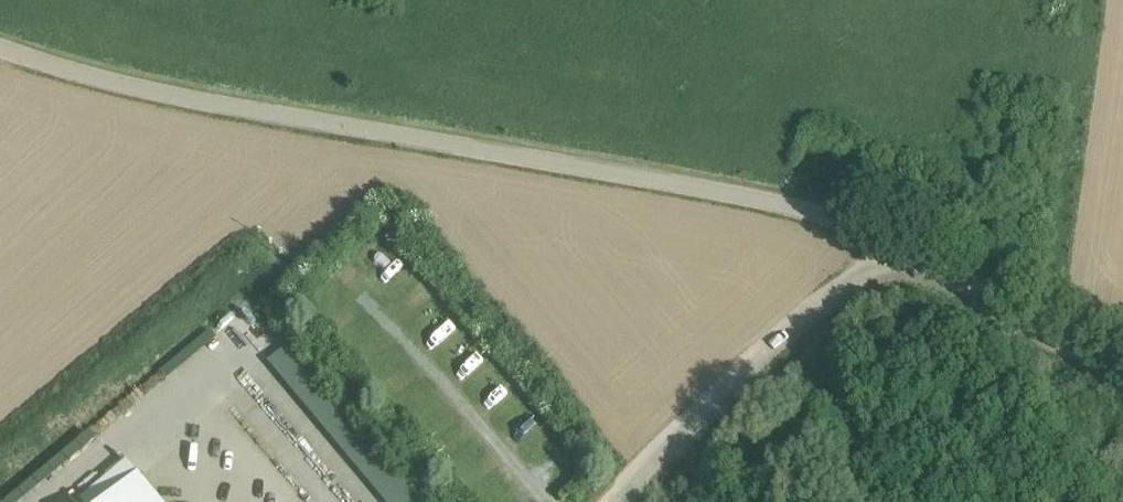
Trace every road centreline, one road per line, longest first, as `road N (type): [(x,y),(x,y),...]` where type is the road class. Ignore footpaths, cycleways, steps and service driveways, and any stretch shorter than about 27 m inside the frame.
road 1 (unclassified): [(895,246),(804,211),(52,72),(0,51)]
road 2 (unclassified): [(616,501),(778,338),(895,246)]
road 3 (unclassified): [(1122,370),(895,246)]

